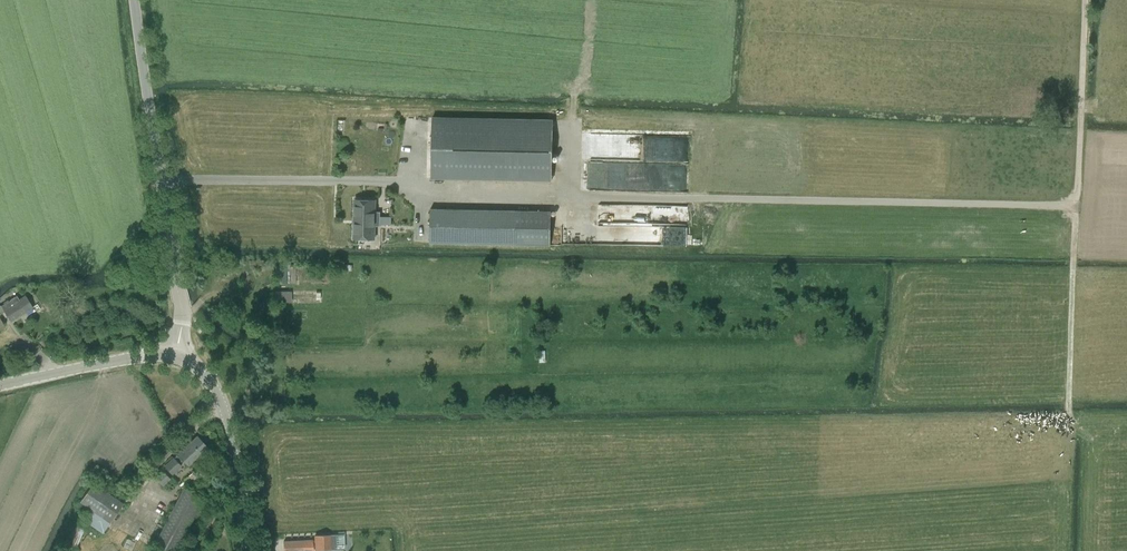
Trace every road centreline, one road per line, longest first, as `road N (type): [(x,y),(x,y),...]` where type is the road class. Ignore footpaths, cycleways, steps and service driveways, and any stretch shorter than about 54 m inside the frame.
road 1 (track): [(1074,205),(592,197),(560,186)]
road 2 (unclassified): [(176,354),(182,311),(134,0)]
road 3 (track): [(1079,0),(1072,280)]
road 4 (tertiary): [(249,550),(224,411),(204,373),(176,354)]
road 5 (tertiary): [(0,385),(176,354)]

